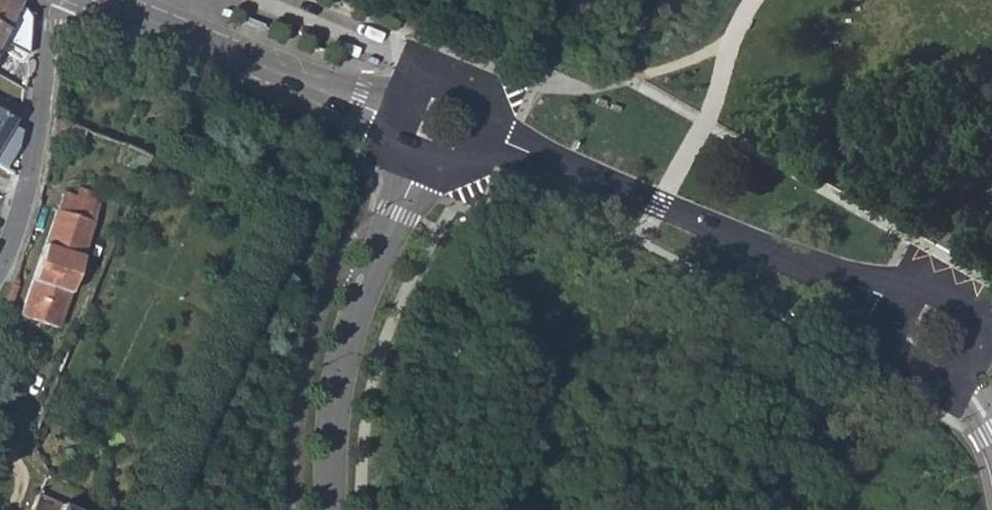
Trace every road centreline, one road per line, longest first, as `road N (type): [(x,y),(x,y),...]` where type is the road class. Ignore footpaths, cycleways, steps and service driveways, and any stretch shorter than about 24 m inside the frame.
road 1 (tertiary): [(903,307),(477,134)]
road 2 (tertiary): [(326,509),(336,383),(347,336),(421,157)]
road 3 (tertiary): [(398,126),(92,0)]
road 4 (residential): [(0,267),(42,110),(54,0)]
road 5 (tertiary): [(477,134),(487,106),(417,79),(398,126)]
road 6 (tertiary): [(903,307),(878,350),(950,392)]

